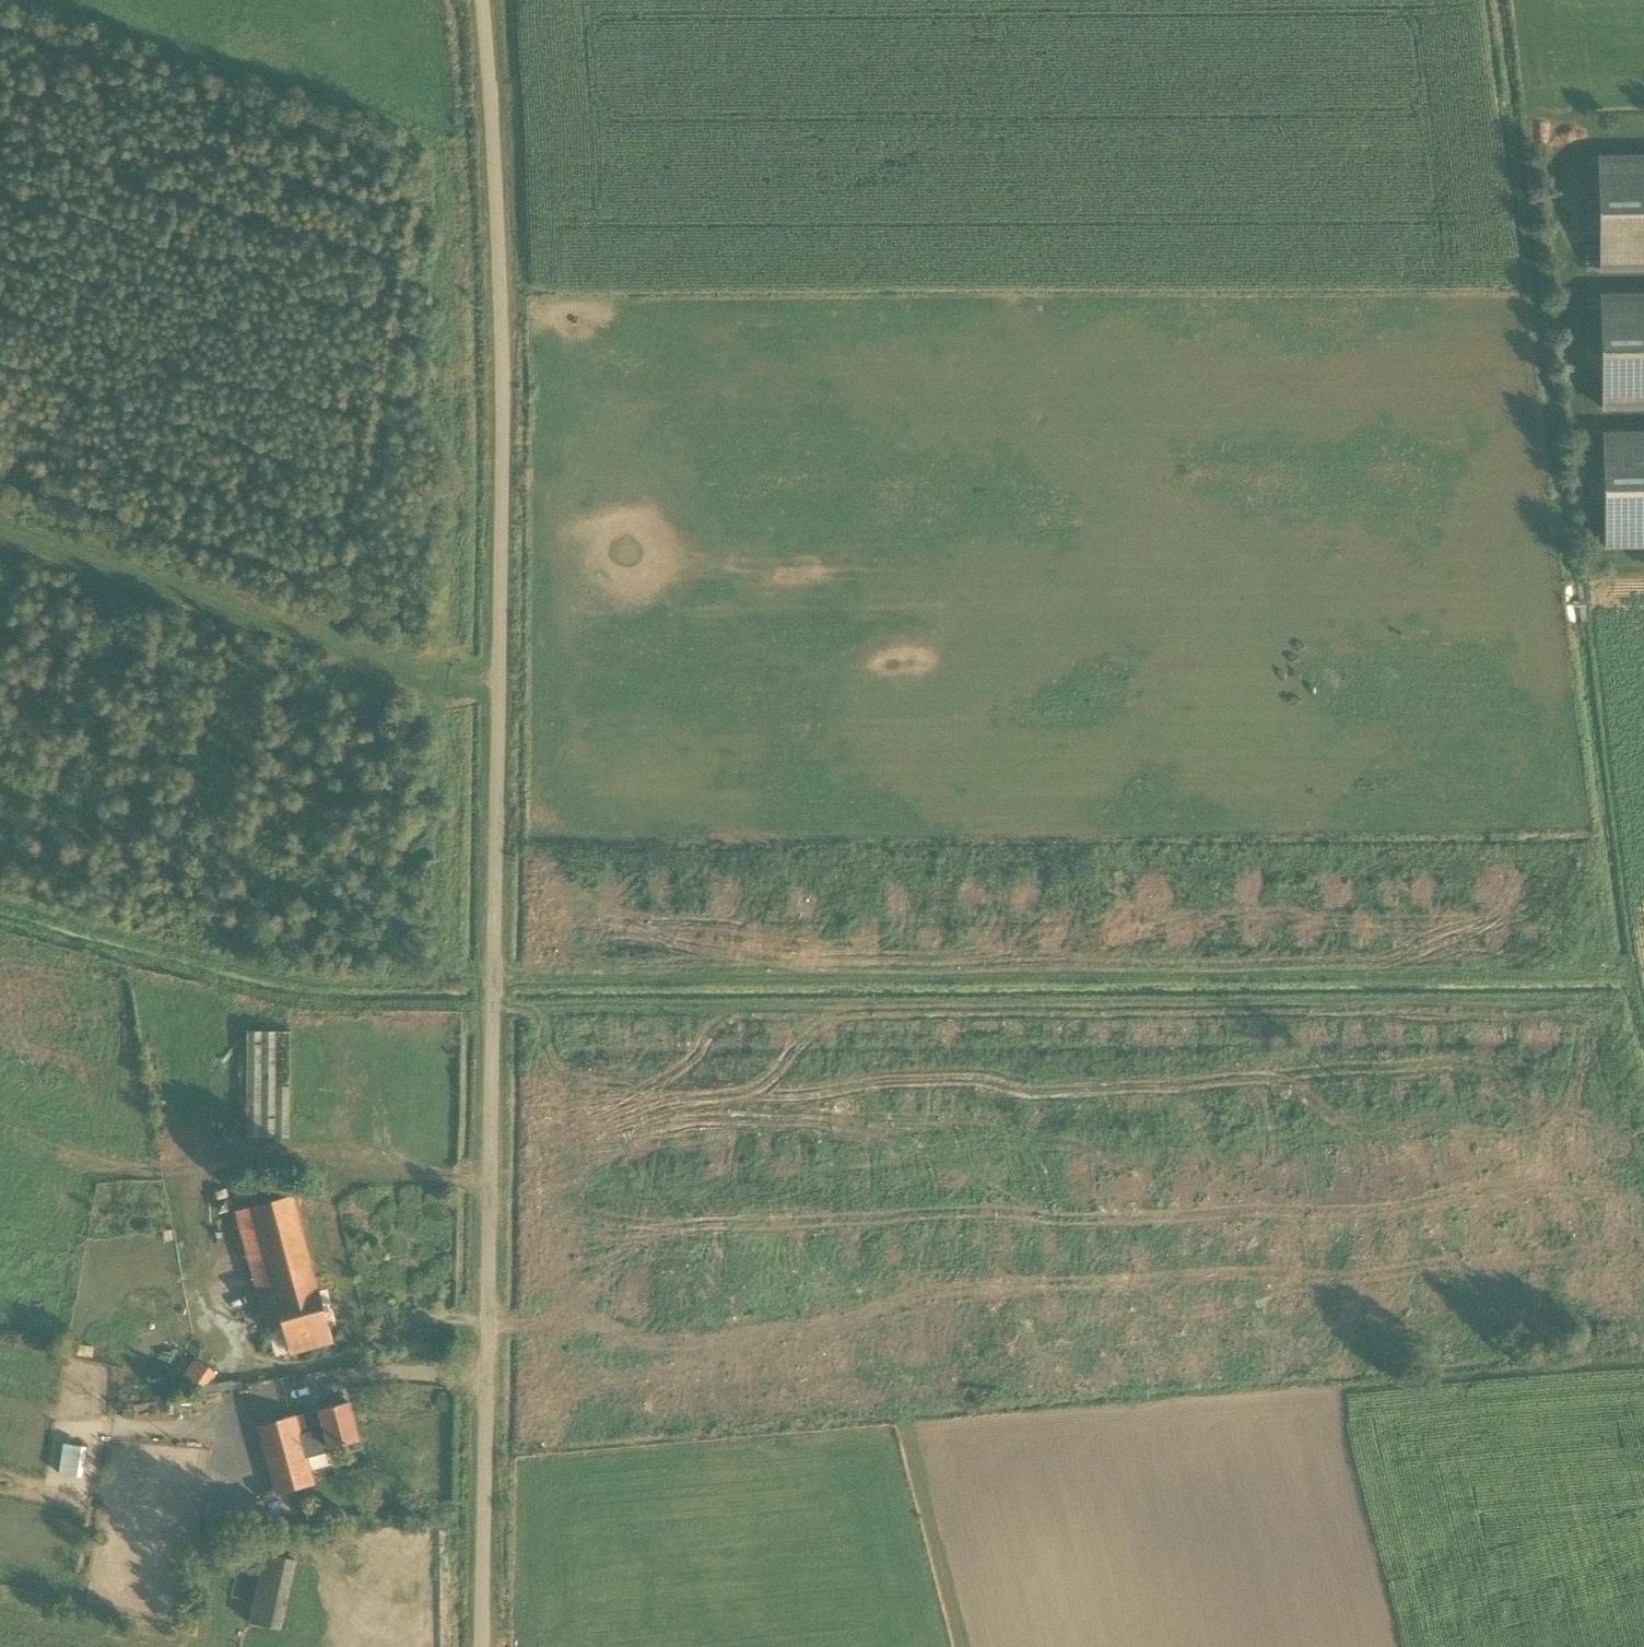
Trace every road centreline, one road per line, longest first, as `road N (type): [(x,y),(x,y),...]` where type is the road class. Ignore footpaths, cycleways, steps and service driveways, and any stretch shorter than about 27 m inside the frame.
road 1 (unclassified): [(482,1646),(501,314),(483,0)]
road 2 (track): [(500,682),(431,674),(0,529)]

